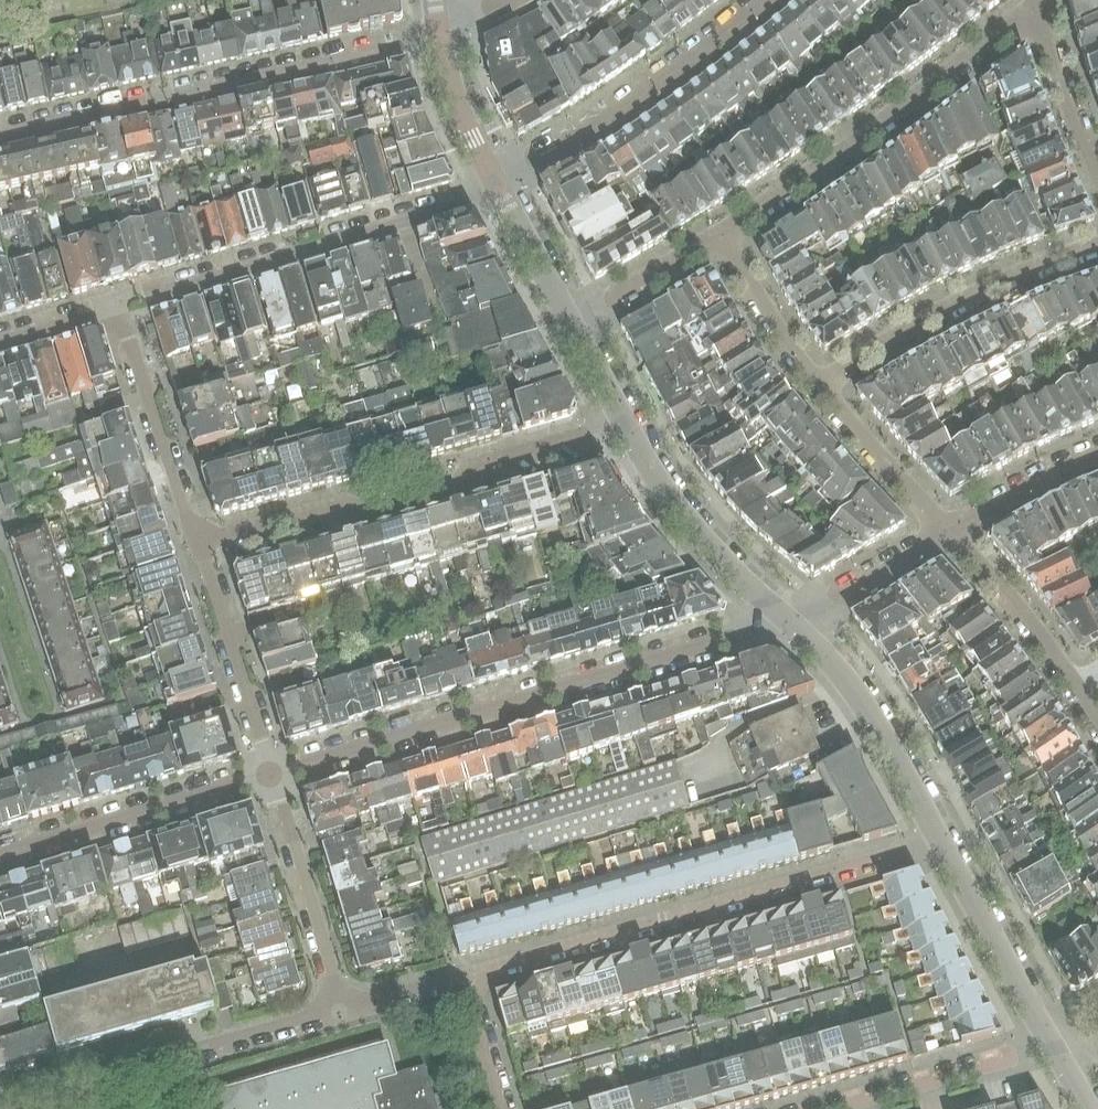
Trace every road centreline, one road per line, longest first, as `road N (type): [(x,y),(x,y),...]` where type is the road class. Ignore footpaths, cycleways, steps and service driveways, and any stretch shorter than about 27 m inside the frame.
road 1 (residential): [(788,618),(273,779)]
road 2 (residential): [(466,977),(942,840)]
road 3 (residential): [(196,543),(338,504),(369,514),(466,488),(488,462),(626,426)]
road 4 (residential): [(437,36),(0,133)]
road 5 (residential): [(114,306),(458,204),(496,183)]
road 6 (residential): [(1036,14),(715,234)]
road 7 (residential): [(0,1101),(344,1008)]
road 8 (residential): [(496,183),(643,94),(766,0)]
road 9 (residential): [(1097,242),(973,293),(817,382)]
road 10 (residential): [(273,779),(0,862)]
road 11 (tertiary): [(942,840),(861,701),(788,618)]
road 12 (tertiary): [(788,618),(707,543),(626,426)]
road 13 (residential): [(114,306),(196,543)]
road 14 (residential): [(196,543),(273,779)]
road 15 (residential): [(344,1008),(273,779)]
road 16 (tertiary): [(1053,1045),(942,840)]
road 17 (residential): [(1053,1045),(834,1108)]
road 18 (residential): [(946,532),(1026,615),(1077,687)]
road 19 (residential): [(946,532),(817,382)]
road 20 (residential): [(788,618),(946,532)]
road 21 (residential): [(817,382),(715,234)]
road 22 (residential): [(1097,177),(1036,14)]
road 23 (residential): [(946,532),(1097,456)]
road 24 (residential): [(715,234),(571,322)]
road 25 (tertiary): [(496,183),(451,89),(437,36)]
road 26 (tertiary): [(571,322),(496,183)]
road 27 (residential): [(505,1108),(466,977)]
road 28 (residential): [(344,1008),(466,977)]

